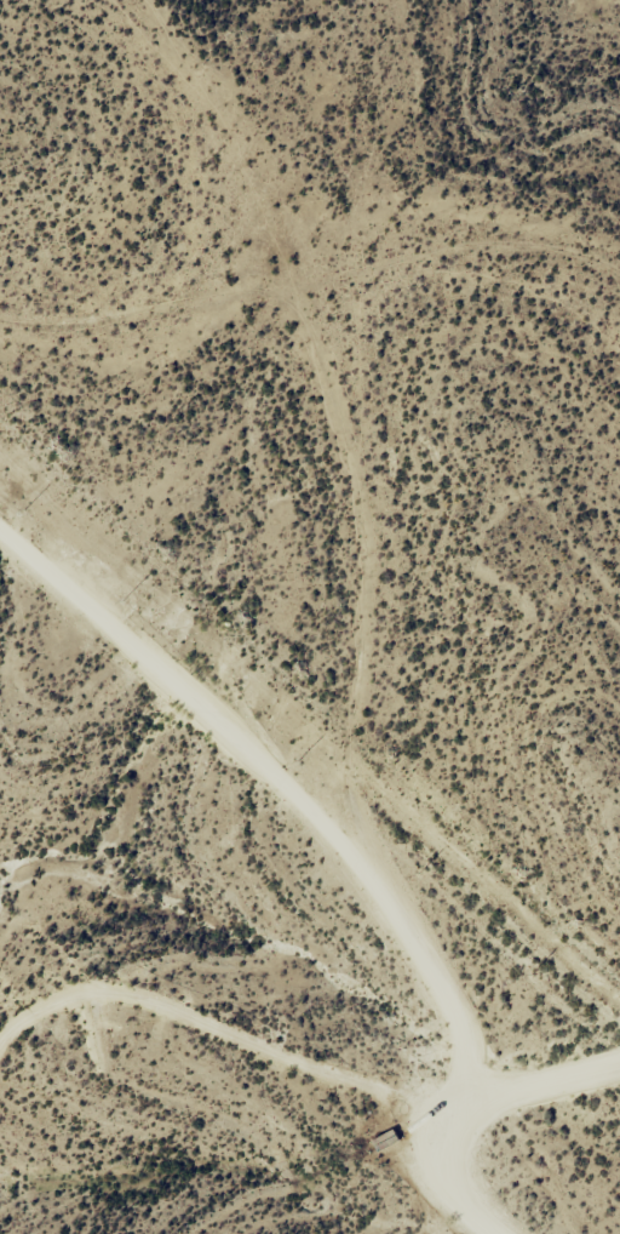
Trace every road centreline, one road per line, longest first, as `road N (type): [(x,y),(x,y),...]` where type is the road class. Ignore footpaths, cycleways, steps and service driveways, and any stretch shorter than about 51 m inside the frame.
road 1 (track): [(513,1233),(473,1169),(360,867),(372,595),(325,325)]
road 2 (track): [(0,303),(325,325),(450,270),(587,288),(619,303)]
road 3 (track): [(0,1086),(12,1078),(443,1096),(619,1054)]

